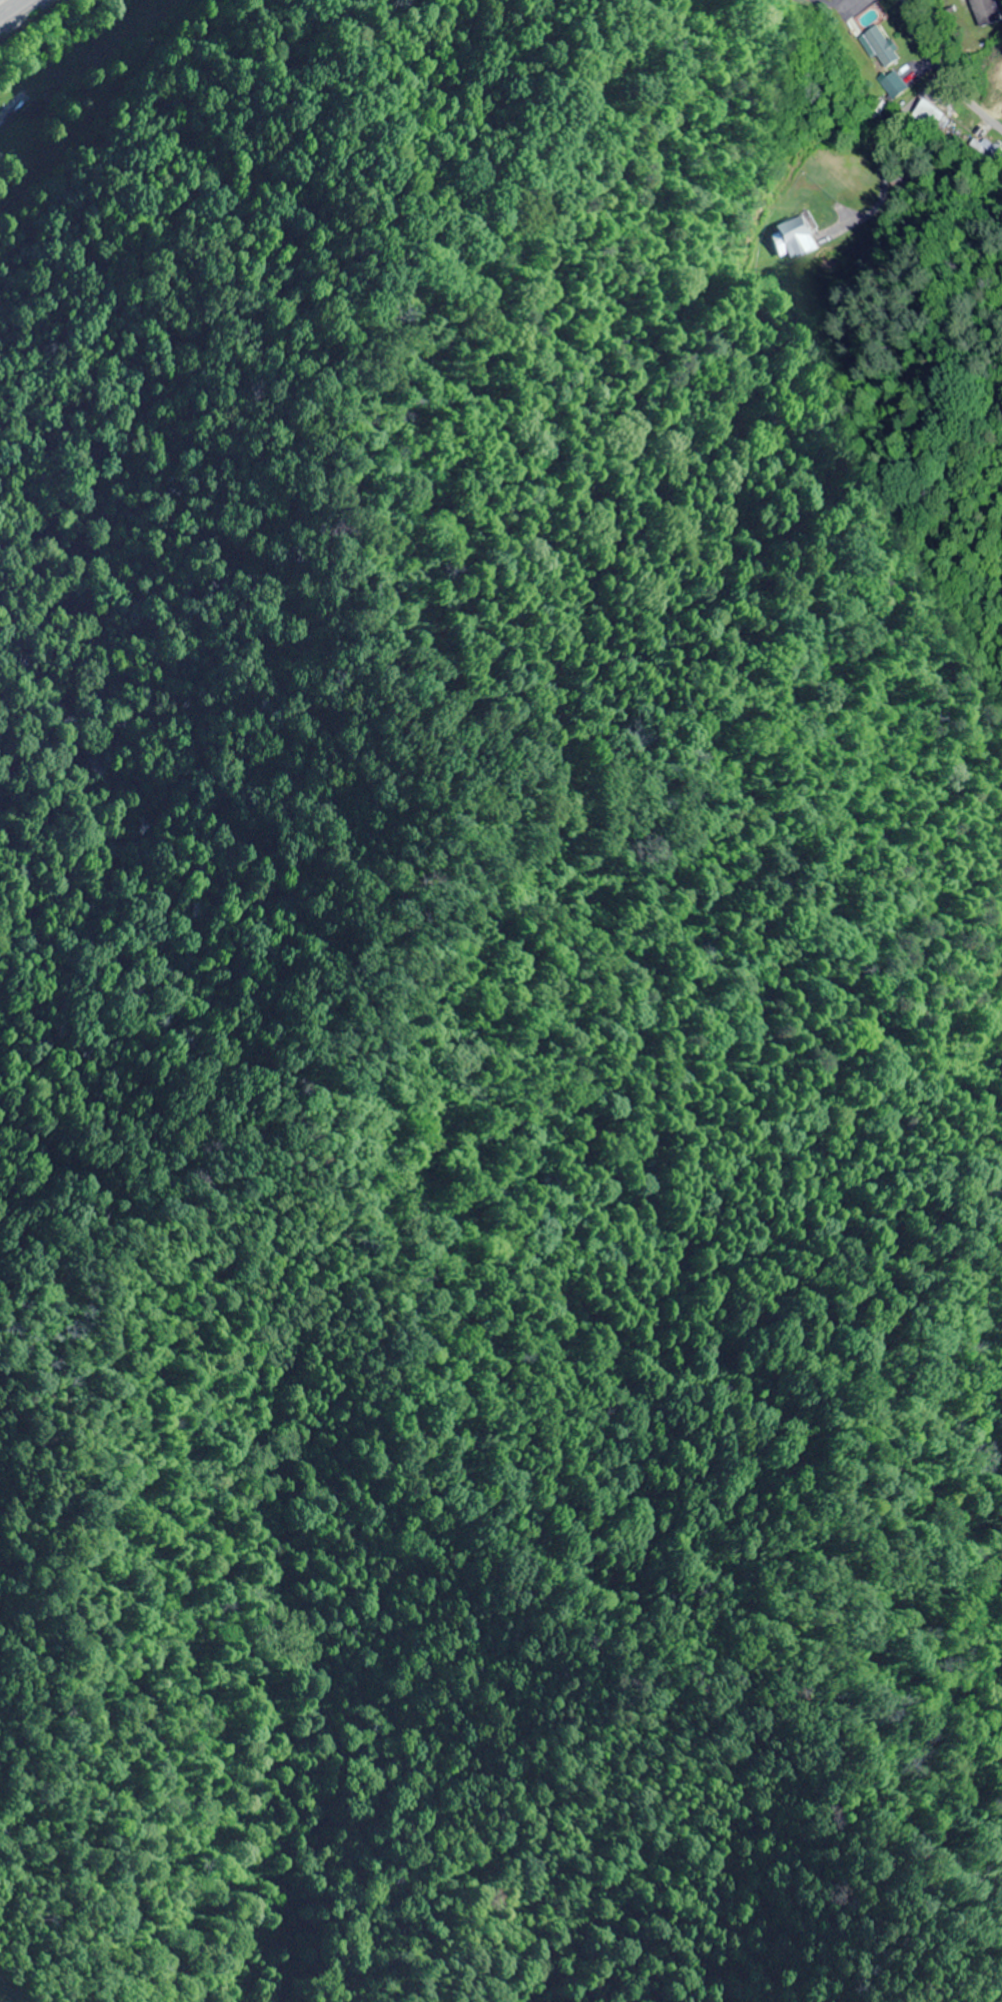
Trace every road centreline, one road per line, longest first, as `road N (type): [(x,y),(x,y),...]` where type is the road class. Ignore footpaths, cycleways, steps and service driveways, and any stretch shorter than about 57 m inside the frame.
road 1 (residential): [(897,0),(941,79),(1001,132)]

